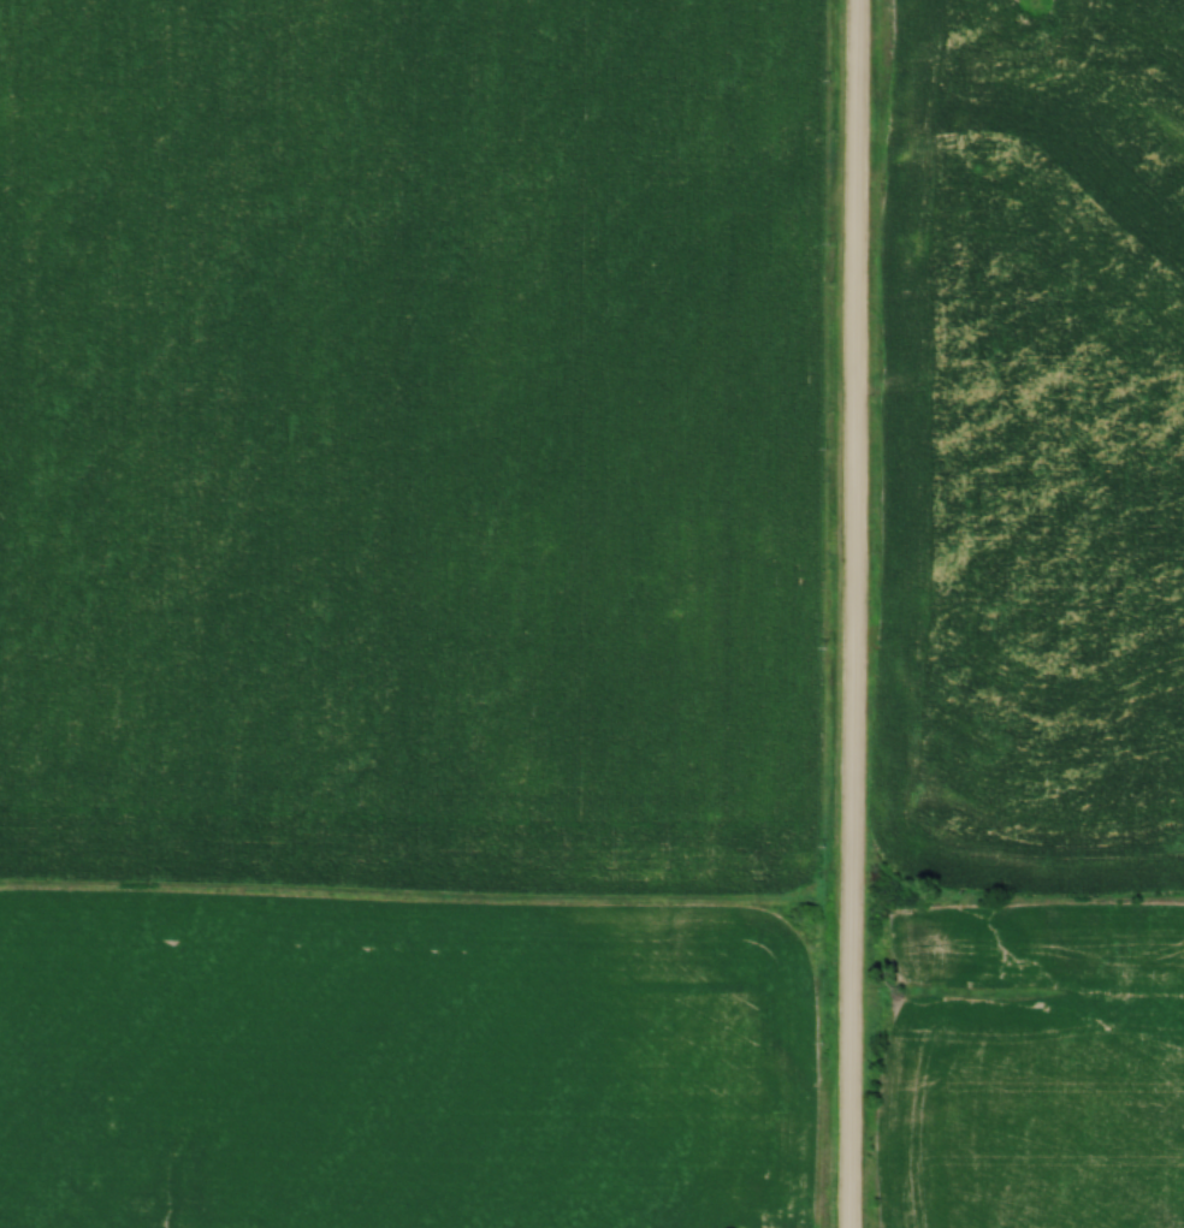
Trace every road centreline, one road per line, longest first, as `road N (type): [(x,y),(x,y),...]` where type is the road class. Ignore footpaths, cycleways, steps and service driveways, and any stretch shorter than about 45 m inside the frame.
road 1 (residential): [(846,1227),(854,0)]

